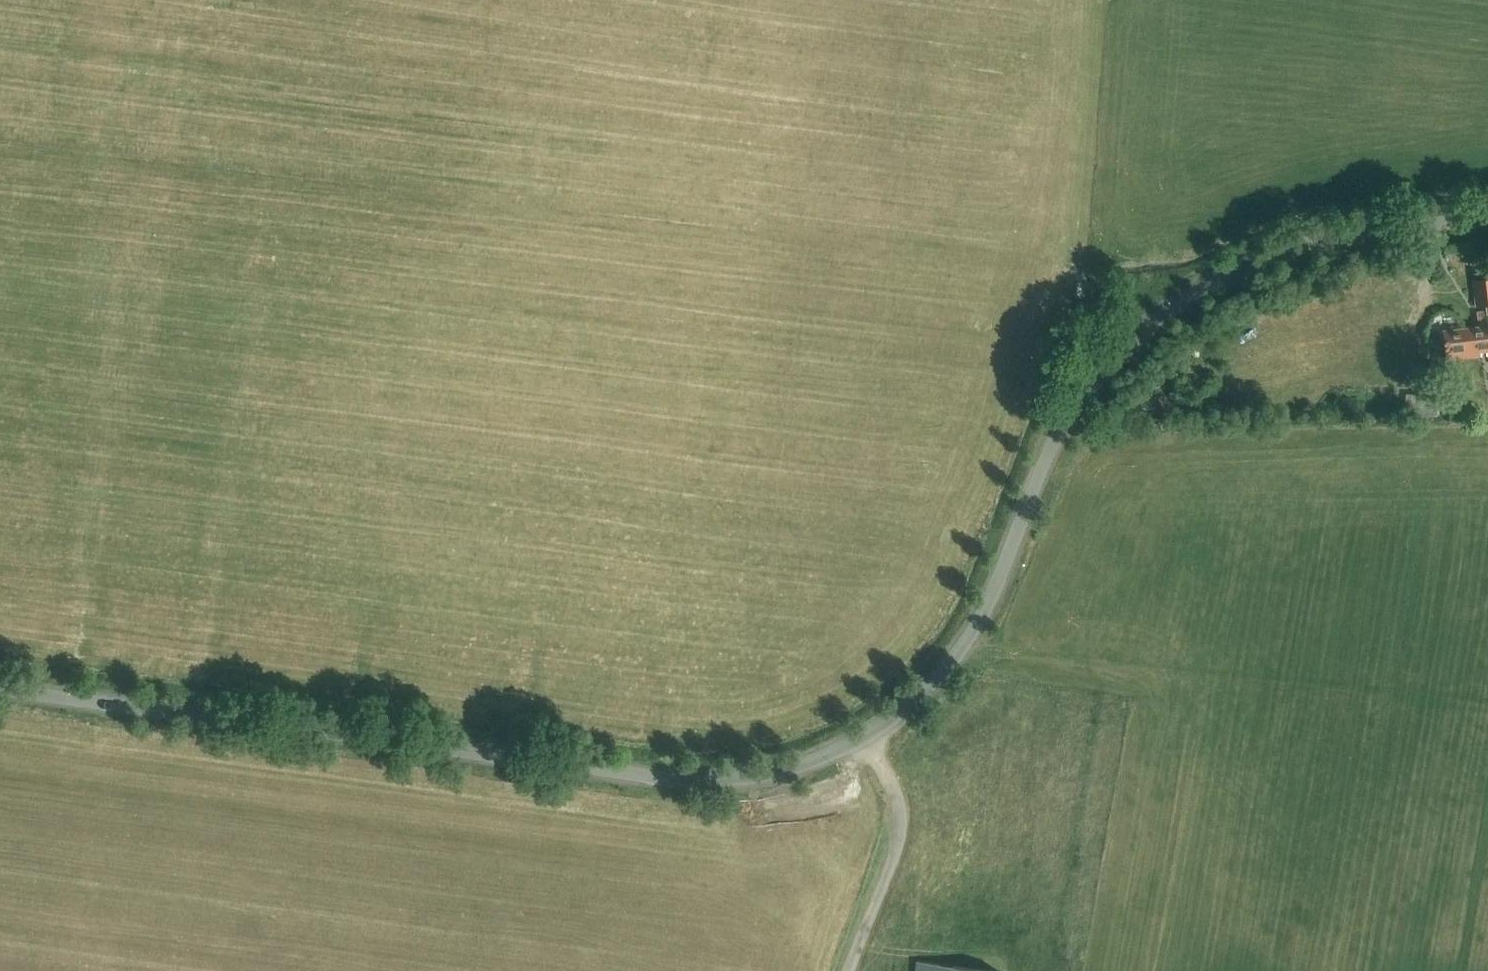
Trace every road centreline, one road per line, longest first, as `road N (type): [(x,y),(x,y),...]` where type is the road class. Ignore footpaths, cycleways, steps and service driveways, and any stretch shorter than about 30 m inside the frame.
road 1 (unclassified): [(0,693),(473,759),(692,778),(767,773),(815,758),(910,702),(949,664),(972,630),(1040,468),(1080,399),(1133,337),(1241,265),(1355,232),(1487,215)]

